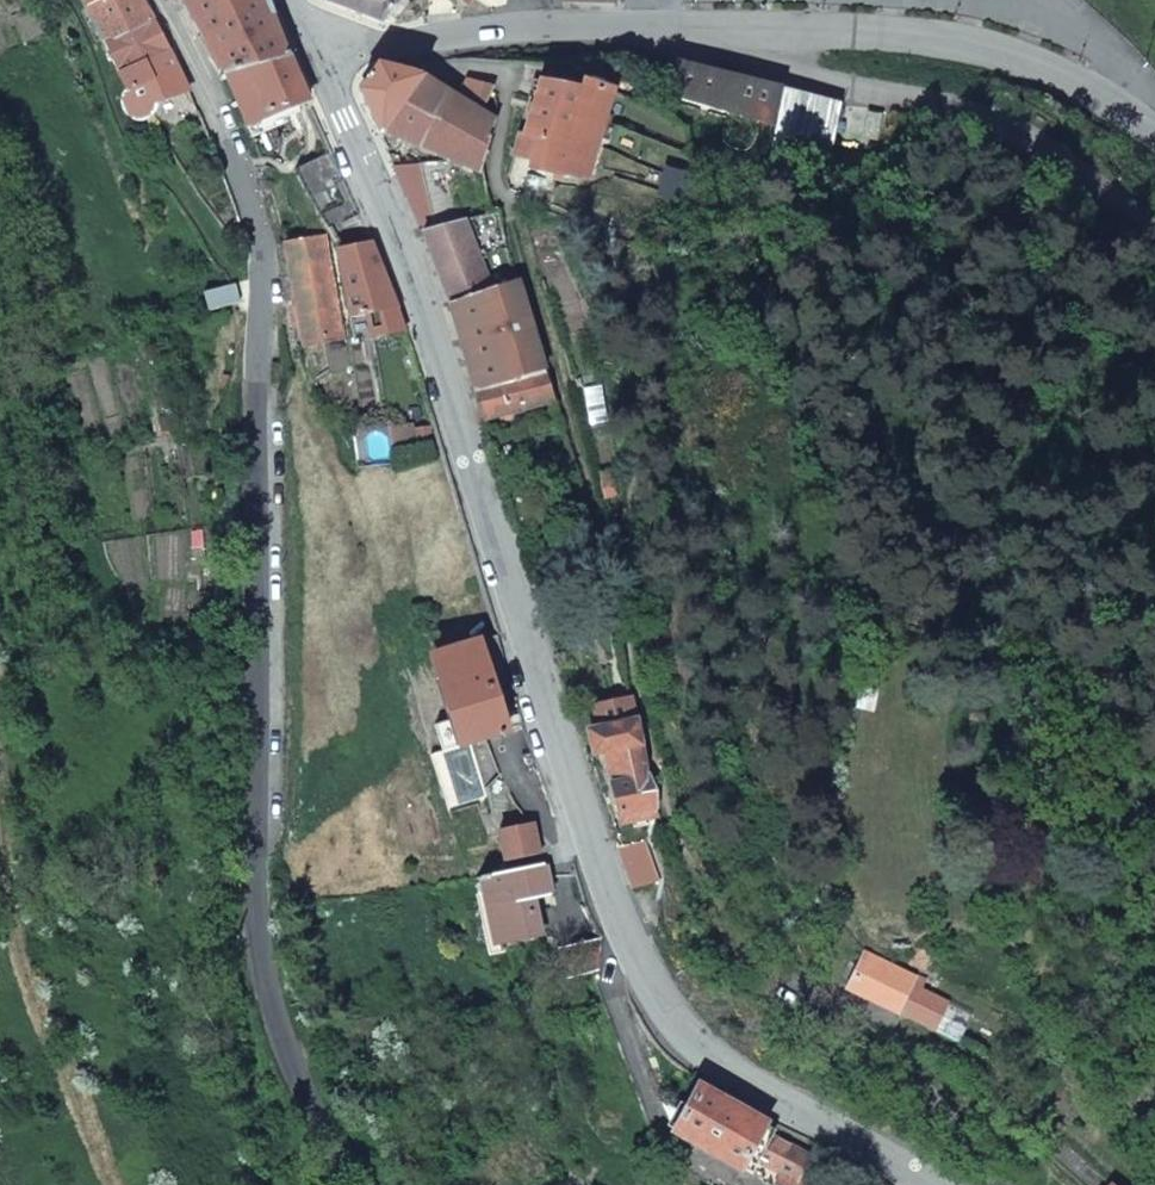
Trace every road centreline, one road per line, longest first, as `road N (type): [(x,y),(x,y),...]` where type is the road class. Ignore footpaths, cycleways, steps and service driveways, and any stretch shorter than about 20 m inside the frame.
road 1 (secondary): [(316,54),(465,421),(596,878),(632,960),(685,1037),(928,1184)]
road 2 (track): [(1126,1184),(1016,1089),(816,984),(746,964),(724,943),(665,801),(601,520),(503,201)]
road 3 (residential): [(158,0),(237,164),(264,262),(254,898),(273,1012),(354,1184)]
road 4 (unclassified): [(1154,230),(1056,151),(987,116),(810,77),(755,27)]
road 5 (secondary): [(316,54),(497,22),(755,27)]
road 6 (secondary): [(755,27),(856,28),(992,57),(1056,81),(1154,141)]
road 7 (track): [(68,0),(114,86),(121,132),(263,300)]

